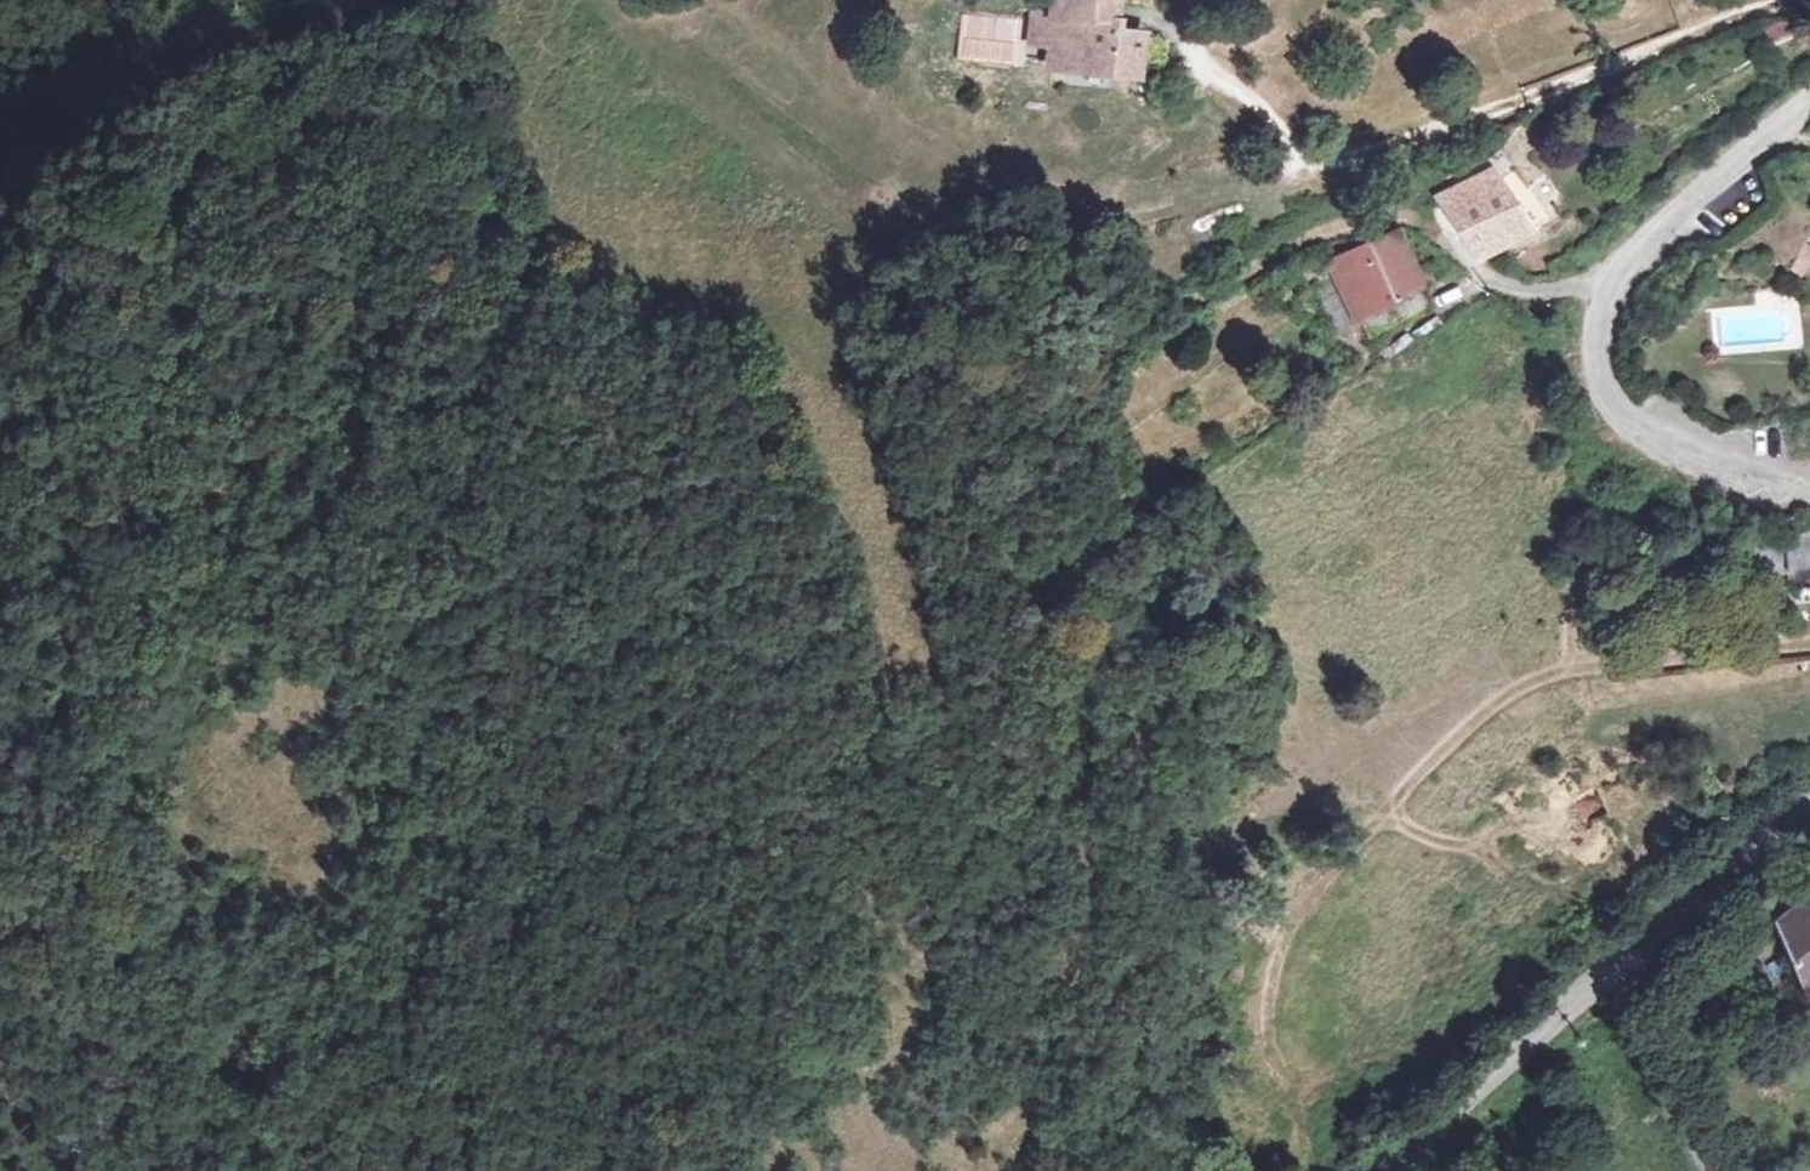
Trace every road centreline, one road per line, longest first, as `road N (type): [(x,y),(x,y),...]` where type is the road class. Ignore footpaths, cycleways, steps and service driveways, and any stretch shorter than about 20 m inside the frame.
road 1 (unclassified): [(1809,100),(1637,249),(1605,303),(1603,347),(1610,393),(1644,429),(1809,496)]
road 2 (unclassified): [(1809,799),(1685,894),(1391,1170)]

